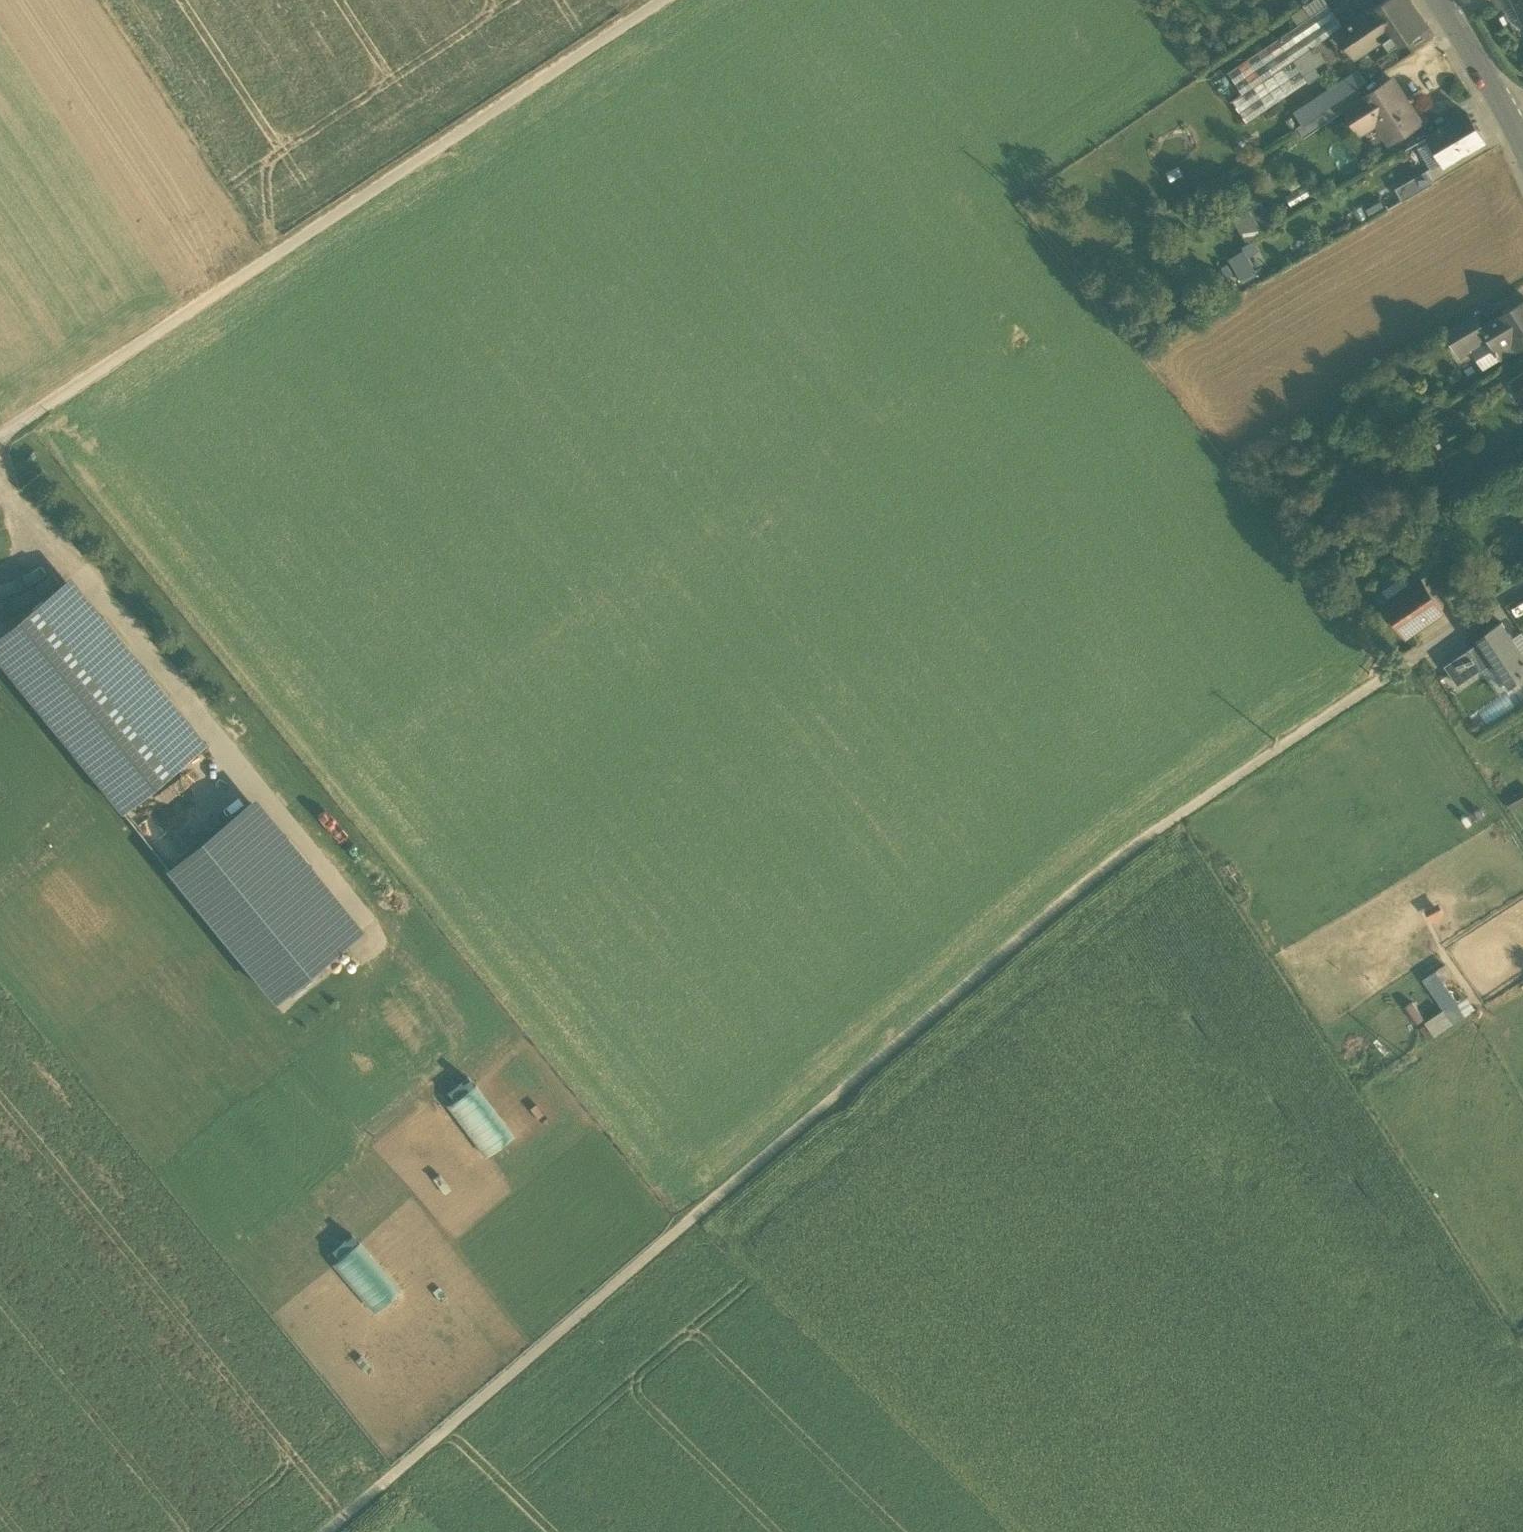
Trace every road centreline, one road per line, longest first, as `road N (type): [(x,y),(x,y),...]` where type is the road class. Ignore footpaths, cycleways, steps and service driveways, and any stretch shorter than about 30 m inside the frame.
road 1 (track): [(324,1531),(1100,871),(1522,584)]
road 2 (unclassified): [(0,434),(660,0)]
road 3 (tertiary): [(1436,0),(1517,131)]

